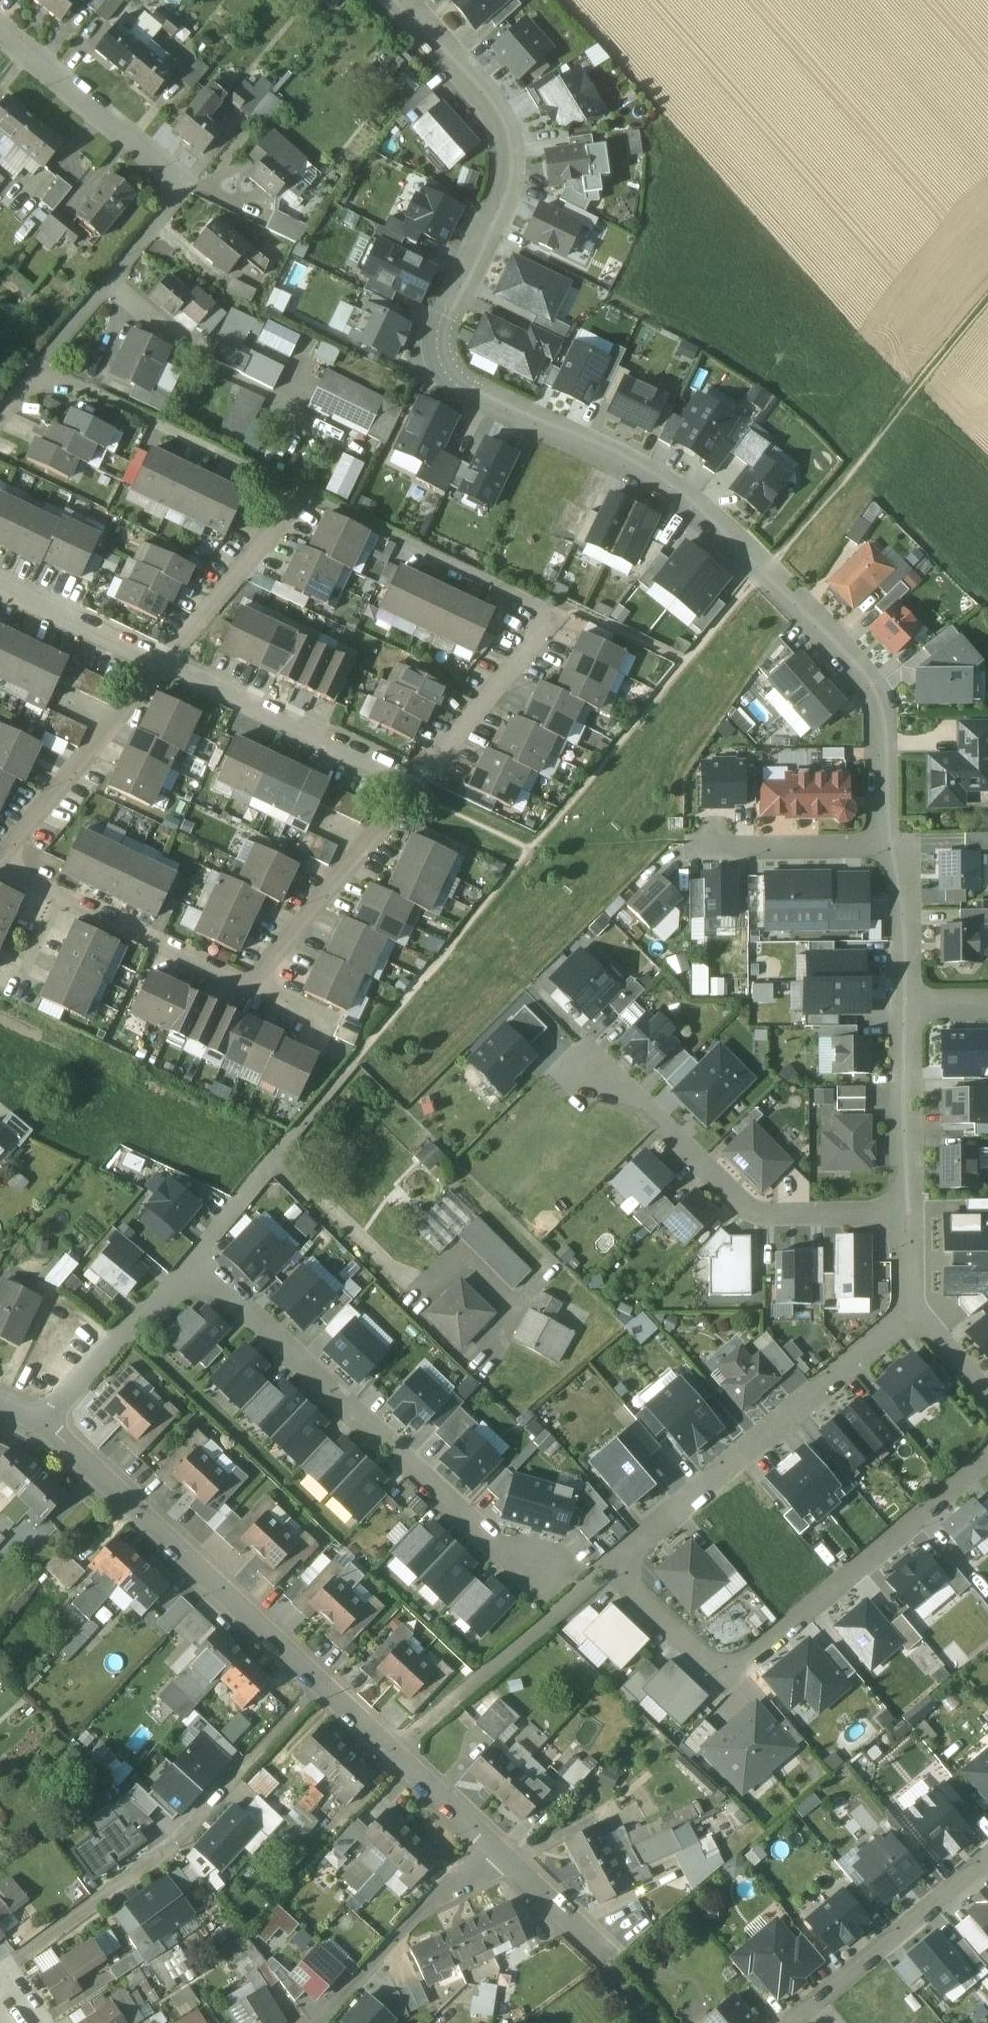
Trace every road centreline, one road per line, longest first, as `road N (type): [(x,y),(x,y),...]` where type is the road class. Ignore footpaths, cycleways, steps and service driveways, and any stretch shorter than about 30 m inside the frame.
road 1 (residential): [(400,0),(502,124),(510,159),(438,337),(440,366),(485,404),(648,485),(817,624),(876,686),(883,842)]
road 2 (residential): [(913,1310),(615,1560),(722,1678),(987,1459)]
road 3 (residential): [(50,1429),(487,1840)]
road 4 (residential): [(300,496),(555,613),(418,780)]
road 5 (residential): [(37,367),(187,180),(0,28)]
road 6 (residential): [(193,1256),(527,1571)]
road 7 (residential): [(909,1218),(768,1212),(743,1204),(645,1106),(602,1078)]
road 8 (track): [(762,577),(987,328)]
road 9 (residential): [(235,1773),(150,1861),(0,1969)]
road 10 (residential): [(37,367),(300,496)]
road 11 (residential): [(163,666),(418,780)]
road 12 (residential): [(251,987),(0,869)]
road 13 (residential): [(418,780),(251,987)]
road 14 (residential): [(794,2022),(987,1854)]
road 15 (residential): [(0,861),(163,666)]
road 16 (residential): [(487,1840),(312,2022)]
road 17 (residential): [(50,1429),(117,1334),(164,1302),(193,1256)]
road 18 (residential): [(163,666),(300,496)]
road 19 (residential): [(904,1006),(909,1218)]
road 20 (residential): [(0,588),(163,666)]
road 21 (residential): [(487,1840),(606,1965)]
road 22 (residential): [(883,842),(904,875),(904,1006)]
road 23 (residential): [(883,842),(714,844)]
road 24 (residential): [(193,1256),(296,1123)]

